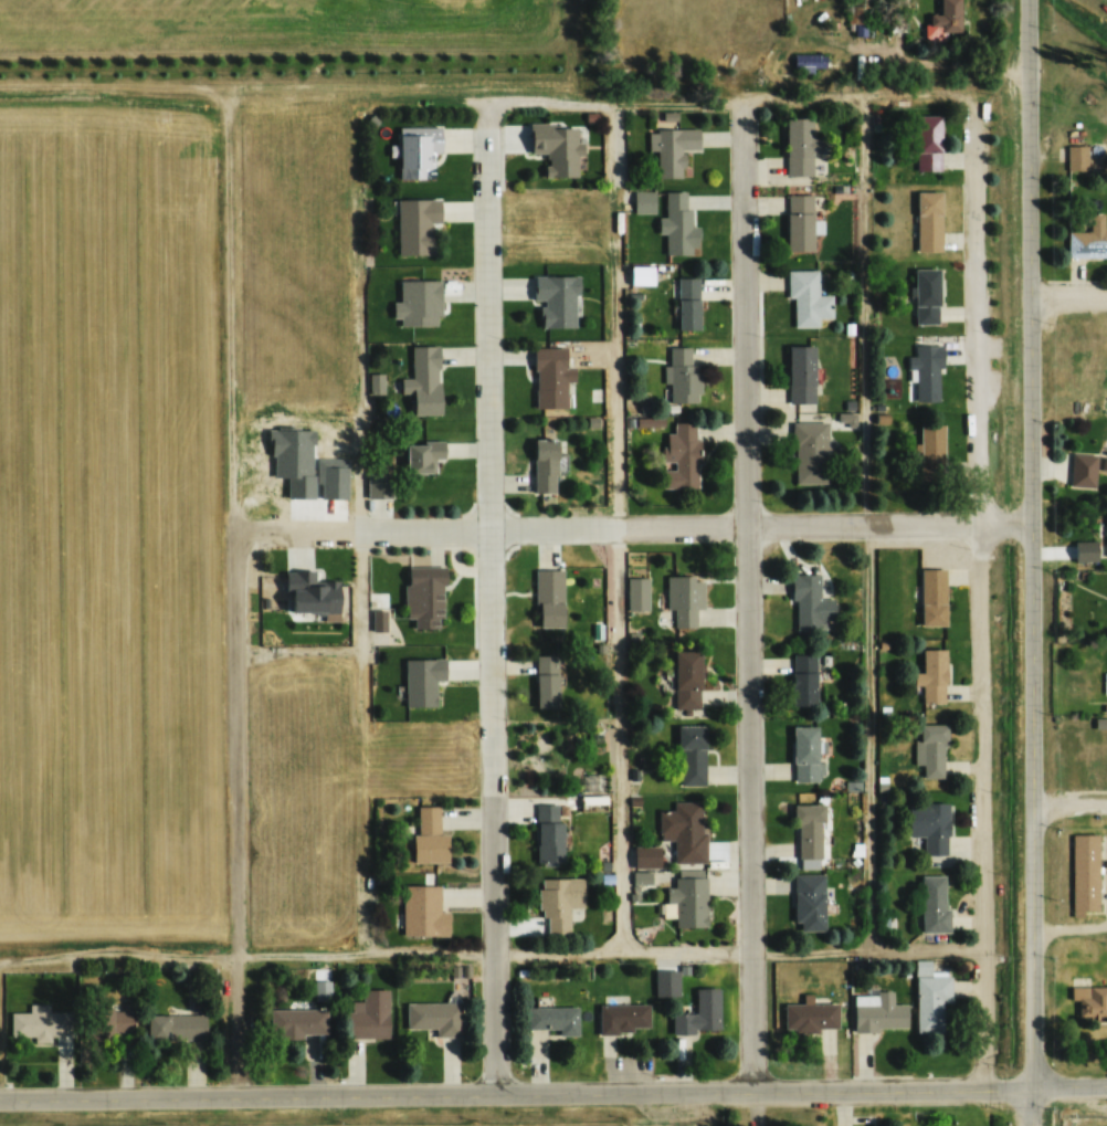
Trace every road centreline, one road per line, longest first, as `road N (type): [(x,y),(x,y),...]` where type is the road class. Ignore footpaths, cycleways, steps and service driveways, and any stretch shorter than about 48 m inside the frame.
road 1 (residential): [(1033,1125),(1032,0)]
road 2 (residential): [(1106,1086),(0,1096)]
road 3 (residential): [(502,1095),(489,97)]
road 4 (residential): [(241,1094),(225,98)]
road 5 (residential): [(756,1093),(747,102)]
road 6 (residential): [(974,103),(987,524),(989,1088)]
road 7 (residential): [(233,532),(1033,523)]

